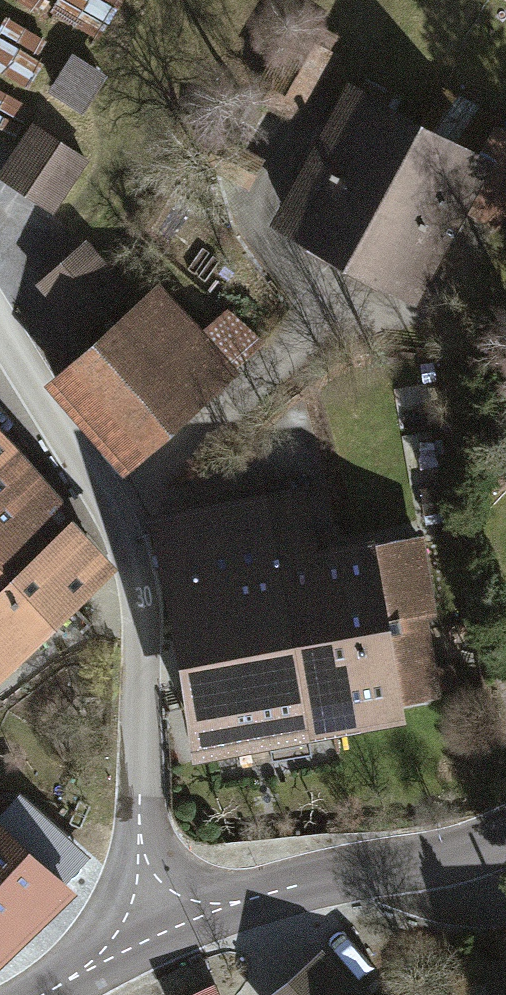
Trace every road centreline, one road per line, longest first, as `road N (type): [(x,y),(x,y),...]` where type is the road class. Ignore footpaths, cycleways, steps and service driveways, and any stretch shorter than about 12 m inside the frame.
road 1 (residential): [(0,329),(100,493),(143,609),(151,912)]
road 2 (tertiary): [(505,831),(421,858),(151,912)]
road 3 (tertiary): [(151,912),(17,994)]

